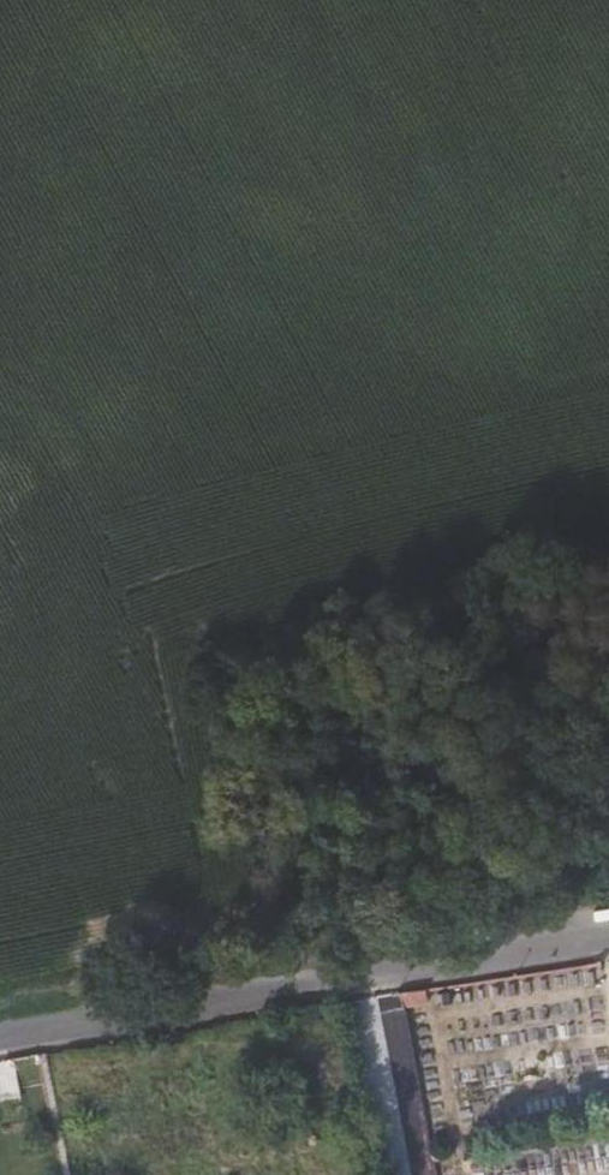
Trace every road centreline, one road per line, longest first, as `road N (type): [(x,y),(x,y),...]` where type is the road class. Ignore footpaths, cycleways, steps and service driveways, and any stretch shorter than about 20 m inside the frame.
road 1 (unclassified): [(0,1033),(608,946)]

